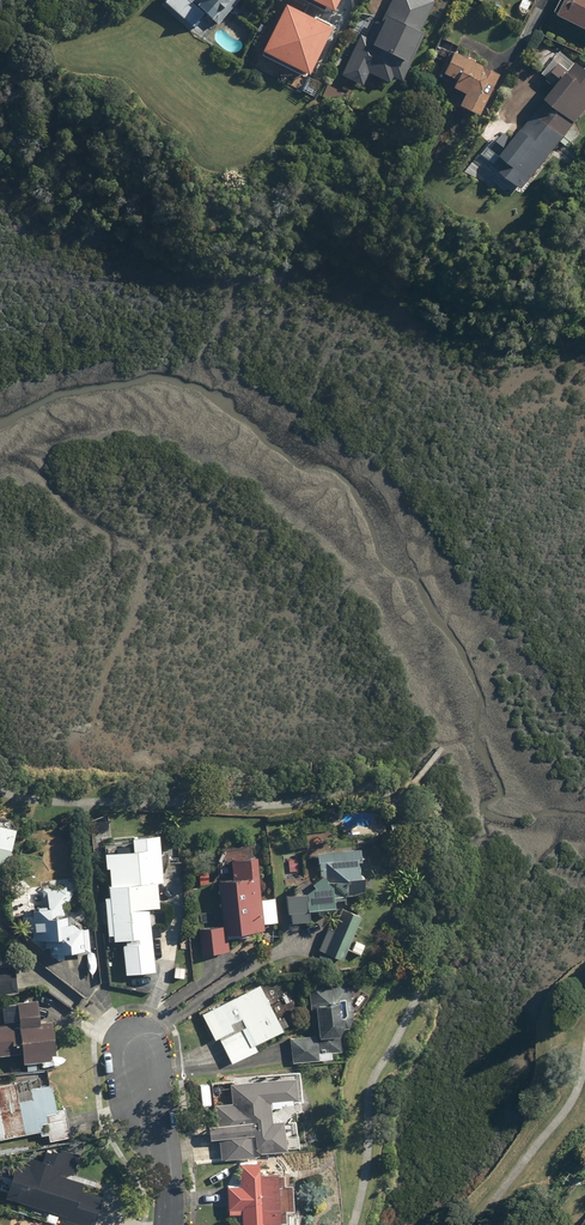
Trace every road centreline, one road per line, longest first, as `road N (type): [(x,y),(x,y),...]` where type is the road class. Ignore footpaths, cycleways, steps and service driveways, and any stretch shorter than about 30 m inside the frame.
road 1 (residential): [(169,1224),(169,1183),(134,1050)]

